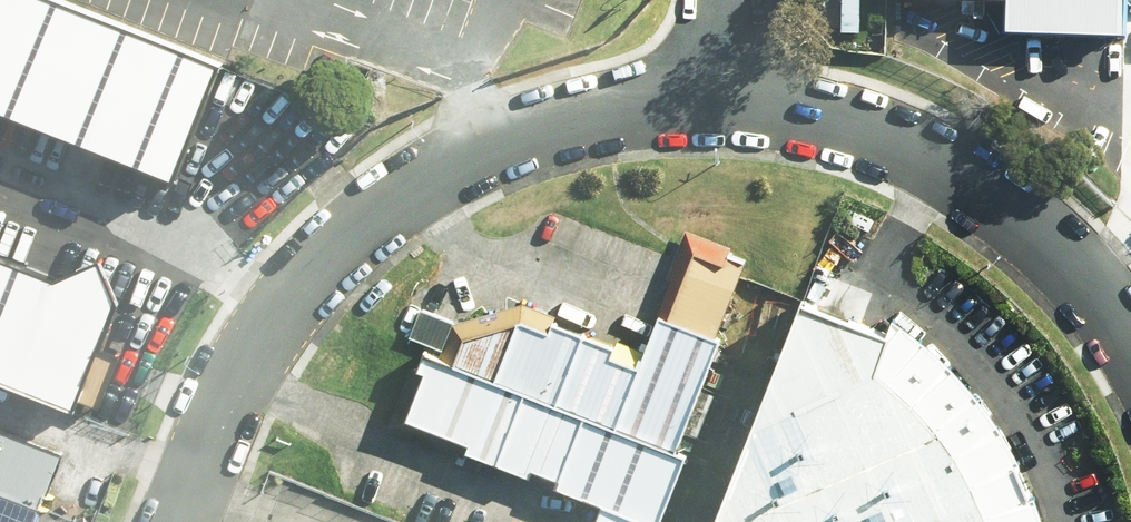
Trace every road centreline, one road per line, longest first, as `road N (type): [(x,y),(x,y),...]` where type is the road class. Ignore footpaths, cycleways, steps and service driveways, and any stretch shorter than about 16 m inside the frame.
road 1 (residential): [(179,521),(230,393),(342,240),(492,142),(606,108),(711,100)]
road 2 (residential): [(711,100),(803,111),(938,160),(1050,249),(1130,343)]

